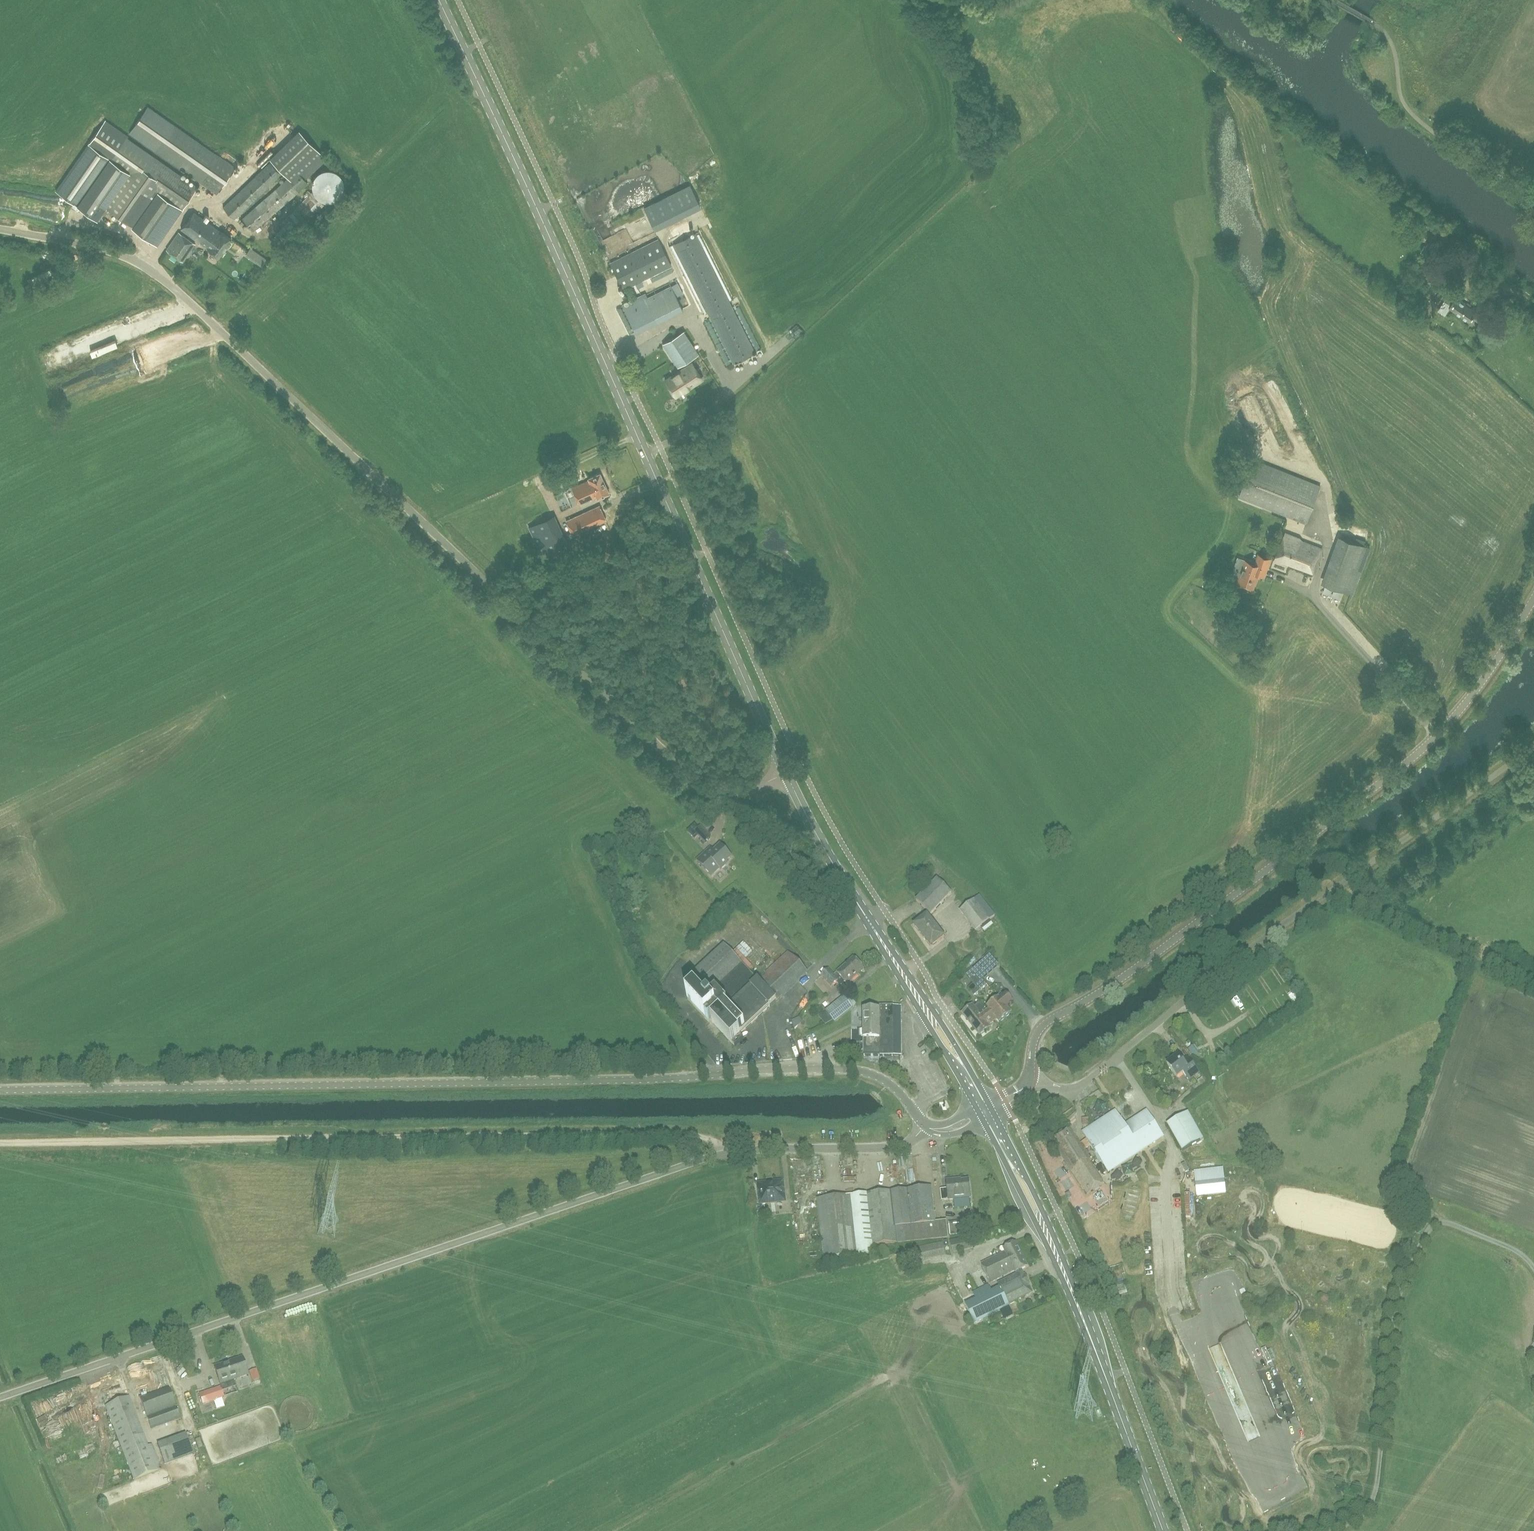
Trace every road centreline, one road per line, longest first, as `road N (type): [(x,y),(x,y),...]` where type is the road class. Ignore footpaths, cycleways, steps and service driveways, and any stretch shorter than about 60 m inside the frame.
road 1 (unclassified): [(786,772),(737,793),(700,785),(166,282),(119,255),(0,229)]
road 2 (unclassified): [(0,1398),(714,1155),(895,1146),(926,1126)]
road 3 (tertiary): [(0,1090),(556,1082),(841,1068),(891,1083),(926,1126)]
road 4 (primary): [(786,772),(439,0)]
road 5 (track): [(0,1142),(670,1132),(702,1136),(729,1152),(701,1149)]
road 6 (unclassified): [(1028,1079),(1044,1024),(1142,964),(1429,744),(1483,682),(1533,599)]
road 7 (unclassified): [(1028,1079),(1062,1089),(1081,1086),(1267,935),(1533,747)]
road 8 (primary): [(1163,1530),(1072,1291),(986,1112)]
road 9 (primary): [(986,1112),(786,772)]
road 10 (track): [(1321,1530),(1360,1515),(1376,1487),(1396,1310),(1408,1273)]
road 11 (track): [(1338,886),(1533,980)]

